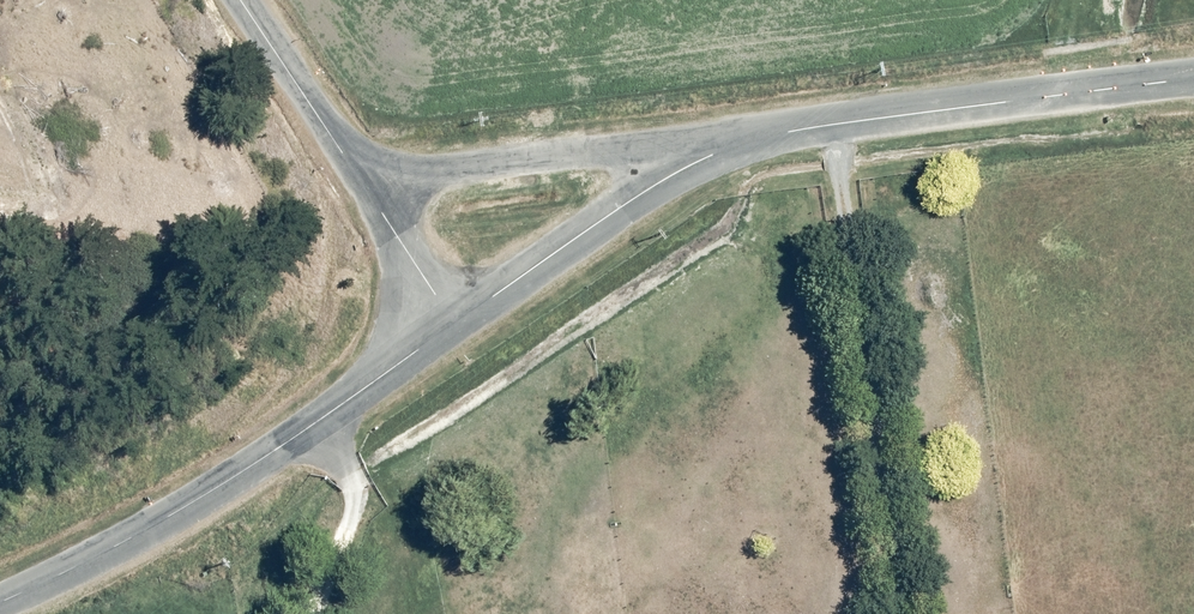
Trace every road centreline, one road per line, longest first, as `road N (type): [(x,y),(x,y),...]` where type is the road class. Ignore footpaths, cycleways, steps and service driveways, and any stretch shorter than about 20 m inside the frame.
road 1 (unclassified): [(0,601),(103,552),(256,461),(454,324)]
road 2 (unclassified): [(725,148),(816,127),(1193,78)]
road 3 (unclassified): [(725,148),(357,179)]
road 4 (unclassified): [(454,324),(639,190),(725,148)]
road 5 (unclassified): [(357,179),(240,0)]
road 6 (unclassified): [(454,324),(357,179)]

